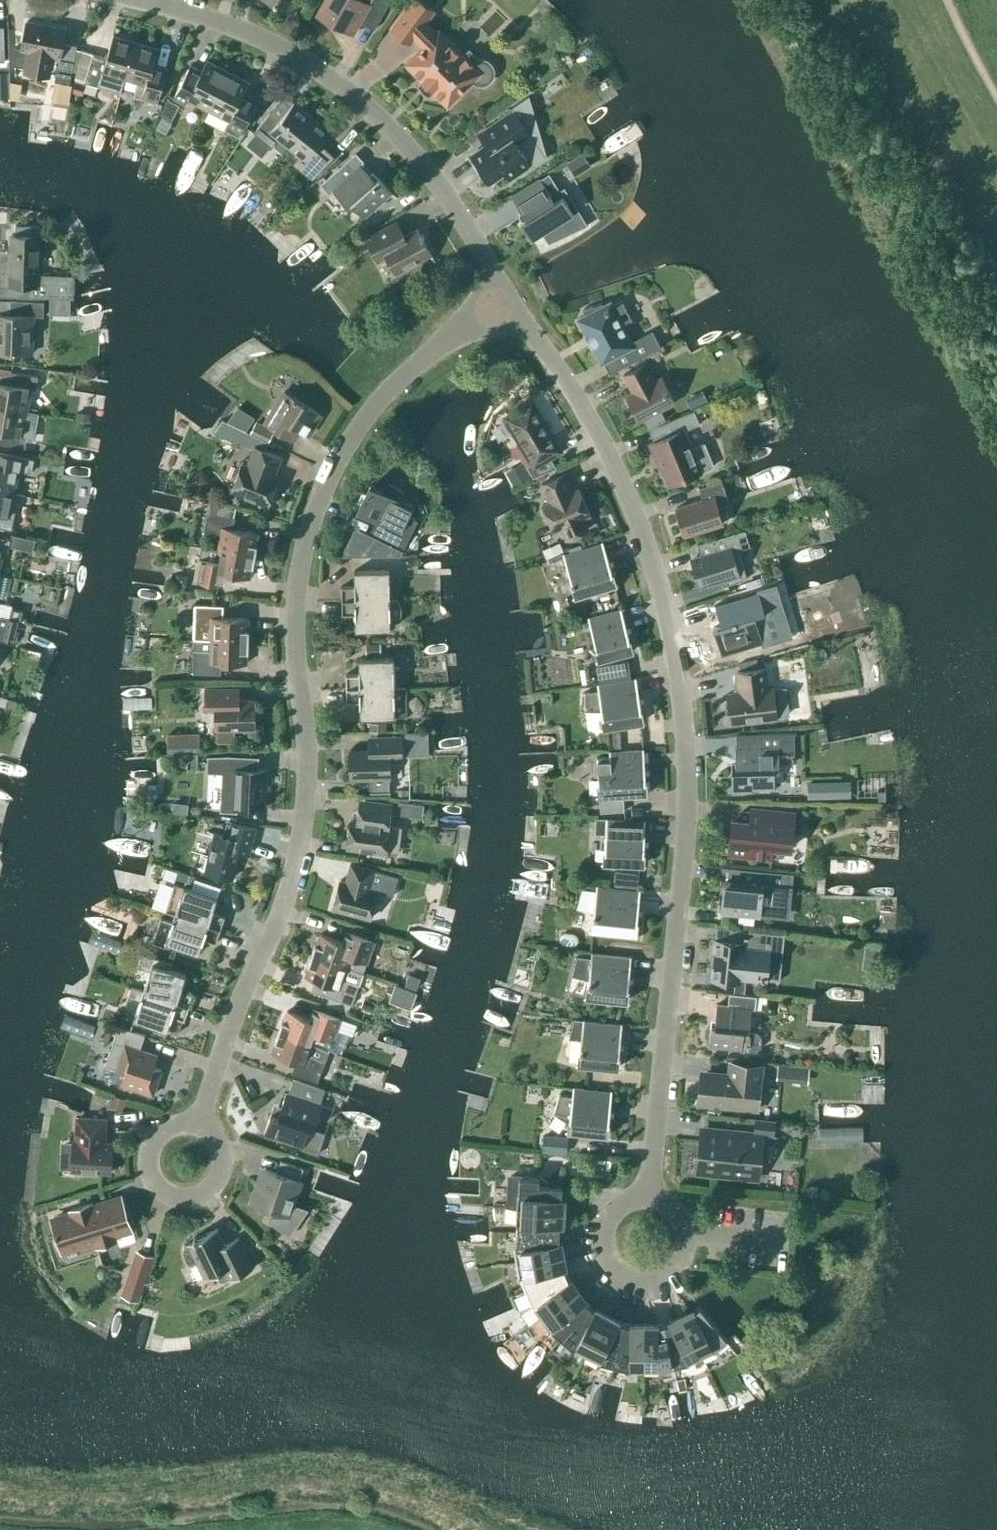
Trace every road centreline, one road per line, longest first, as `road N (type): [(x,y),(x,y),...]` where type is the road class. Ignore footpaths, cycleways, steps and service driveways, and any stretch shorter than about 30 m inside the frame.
road 1 (residential): [(650,1199),(683,912),(689,794),(682,690),(640,515),(577,396),(506,302)]
road 2 (residential): [(506,302),(454,332),(382,401),(321,494),(294,570),(308,765),(303,836),(196,1129)]
road 3 (residential): [(506,302),(462,227),(381,118),(291,56),(146,0)]
road 4 (residential): [(650,1199),(613,1217),(606,1245),(618,1270),(642,1283),(668,1278),(686,1258),(689,1231)]
road 5 (residential): [(196,1129),(163,1135),(151,1155),(153,1177),(167,1194),(191,1199),(219,1178)]

